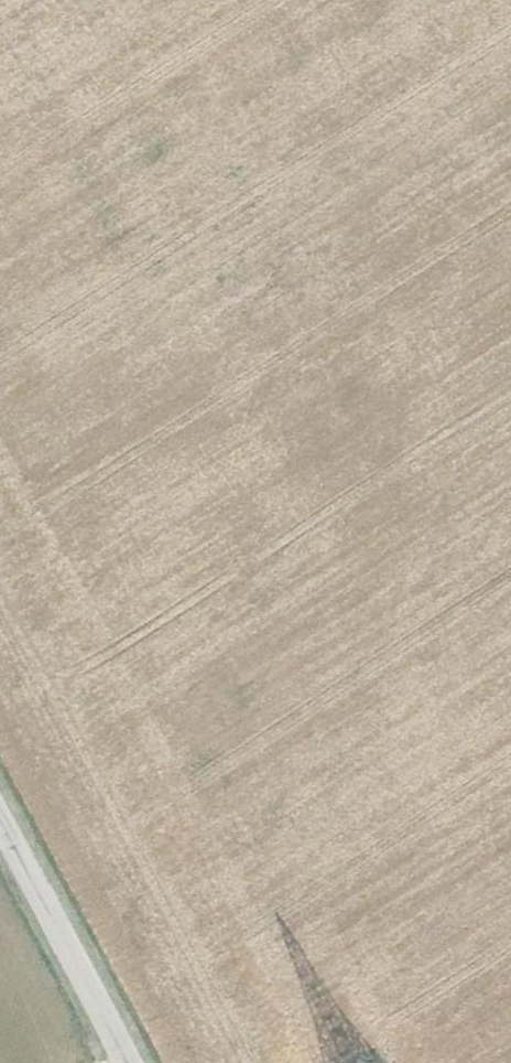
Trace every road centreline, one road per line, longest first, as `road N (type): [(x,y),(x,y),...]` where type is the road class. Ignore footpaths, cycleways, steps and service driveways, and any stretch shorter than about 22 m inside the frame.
road 1 (unclassified): [(0,819),(128,1062)]

